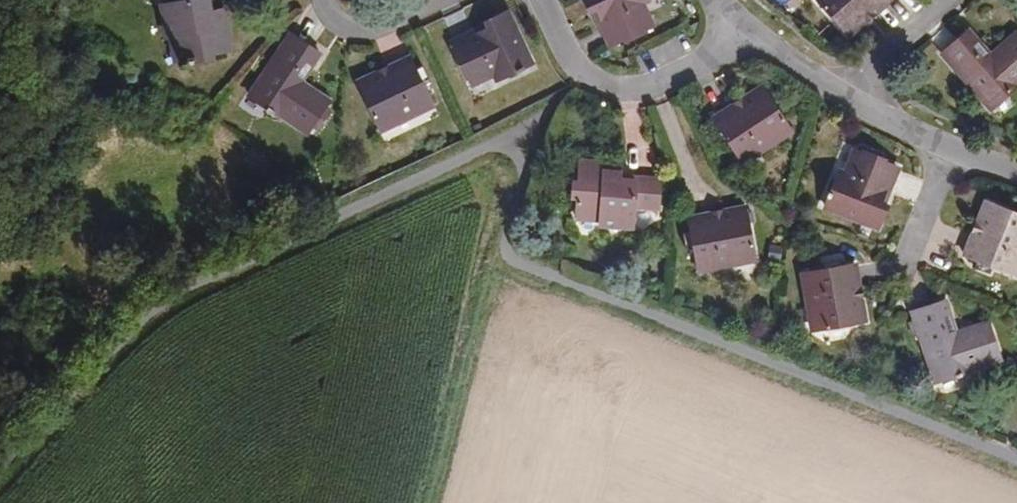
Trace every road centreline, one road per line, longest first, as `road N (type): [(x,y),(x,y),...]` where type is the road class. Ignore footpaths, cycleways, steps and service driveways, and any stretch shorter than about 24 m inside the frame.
road 1 (track): [(505,239),(433,502)]
road 2 (residential): [(738,21),(703,61),(631,89),(579,72),(539,0)]
road 3 (residential): [(901,275),(949,147)]
road 4 (residential): [(947,0),(846,91)]
road 5 (residential): [(846,91),(738,21)]

